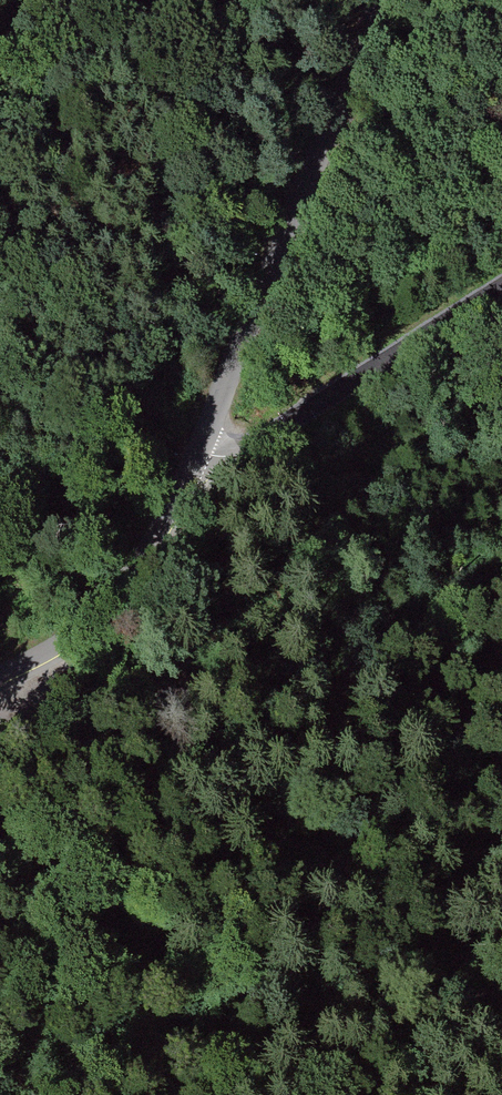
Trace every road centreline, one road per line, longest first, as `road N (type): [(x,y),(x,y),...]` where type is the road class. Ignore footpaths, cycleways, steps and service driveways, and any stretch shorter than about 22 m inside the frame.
road 1 (residential): [(381,0),(200,451),(151,547),(103,615),(0,674)]
road 2 (track): [(501,943),(322,961),(185,939),(73,899),(11,837),(0,811)]
road 3 (track): [(200,451),(225,457),(252,446),(501,286)]

